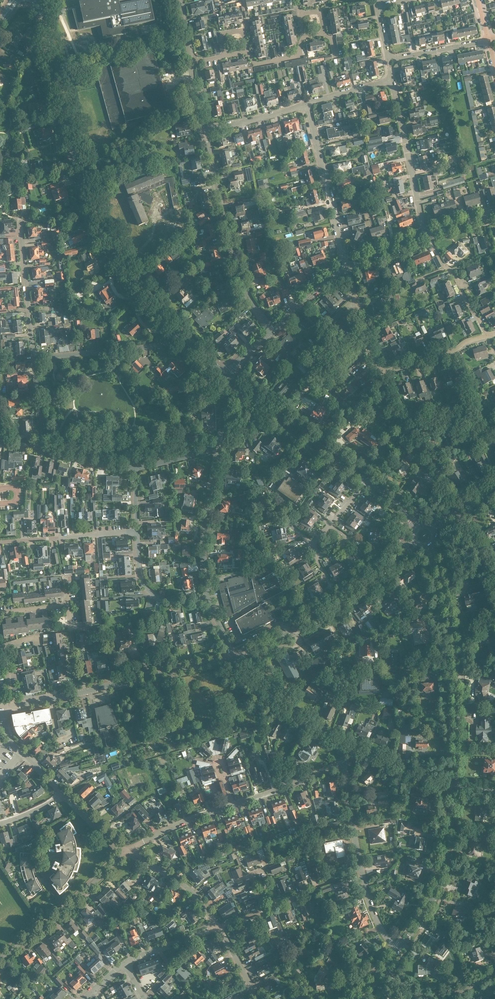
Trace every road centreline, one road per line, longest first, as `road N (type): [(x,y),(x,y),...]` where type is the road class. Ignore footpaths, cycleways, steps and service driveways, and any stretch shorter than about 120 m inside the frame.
road 1 (secondary): [(455,787),(453,648),(430,547)]
road 2 (residential): [(13,706),(234,658)]
road 3 (secondary): [(102,223),(64,115),(42,14)]
road 4 (residential): [(34,359),(21,225),(102,223)]
road 5 (residential): [(272,332),(237,270),(202,130)]
road 6 (secondary): [(398,951),(437,888),(455,787)]
road 7 (residential): [(347,268),(306,104)]
road 8 (secondary): [(365,481),(232,382)]
road 9 (residential): [(425,236),(392,81)]
road 10 (residential): [(209,598),(204,533),(218,449)]
road 11 (residential): [(34,359),(165,345),(179,334)]
road 12 (residential): [(341,744),(280,703),(234,658)]
road 13 (residential): [(0,543),(136,532)]
road 14 (secondary): [(179,334),(131,278),(102,223)]
road 15 (residential): [(209,598),(151,594),(140,577),(136,532)]
road 16 (unclassified): [(383,968),(428,997),(494,974)]
road 17 (residential): [(234,658),(341,601)]
road 18 (residential): [(217,928),(184,885),(126,852)]

